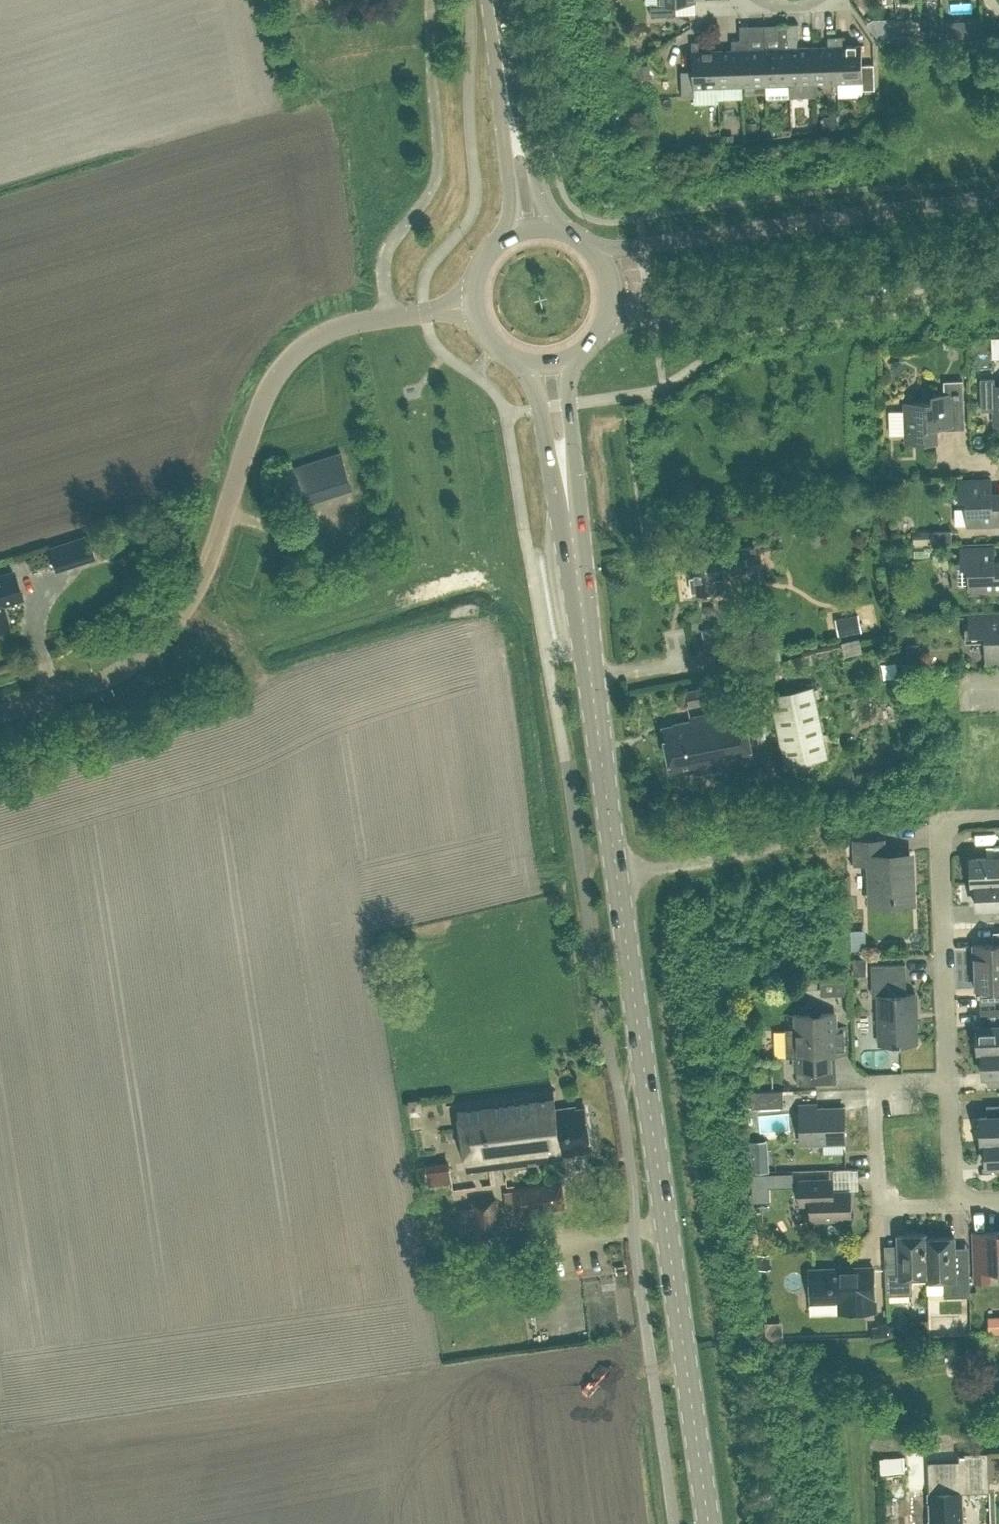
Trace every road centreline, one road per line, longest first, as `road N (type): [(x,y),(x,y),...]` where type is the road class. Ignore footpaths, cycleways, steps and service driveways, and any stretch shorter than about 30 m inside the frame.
road 1 (secondary): [(708,1523),(563,458)]
road 2 (unclassified): [(0,714),(126,668),(180,621),(215,551),(265,395),(308,342),(343,324),(471,305)]
road 3 (tertiary): [(998,193),(597,249)]
road 4 (tertiary): [(607,324),(998,269)]
road 5 (residential): [(949,1081),(936,834),(944,820),(998,818)]
road 6 (residential): [(953,1202),(893,1207),(880,1190),(877,1103),(892,1084),(949,1081)]
road 7 (secondary): [(516,128),(493,0)]
road 8 (residential): [(953,1202),(949,1081)]

